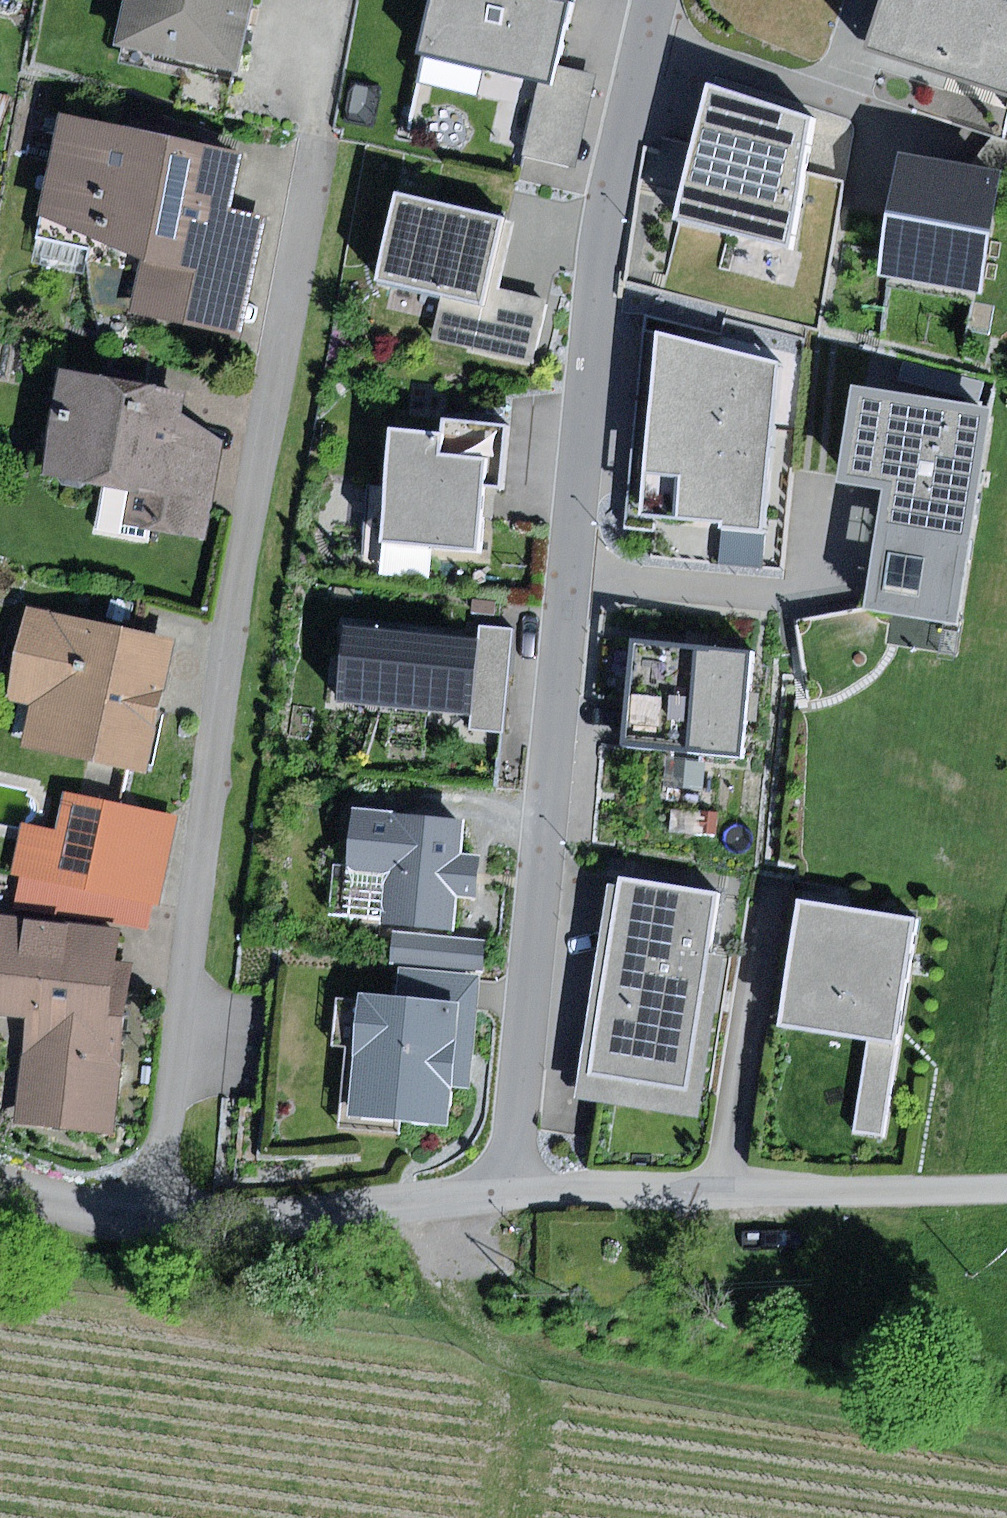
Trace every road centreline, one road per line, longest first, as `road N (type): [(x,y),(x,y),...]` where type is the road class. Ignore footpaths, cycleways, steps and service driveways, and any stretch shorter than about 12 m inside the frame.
road 1 (residential): [(655,0),(600,242),(508,1196),(271,1218),(150,1218)]
road 2 (residential): [(150,1218),(189,987),(211,764),(249,516),(318,144)]
road 3 (track): [(424,1204),(441,1273),(464,1309),(529,1352),(1006,1453)]
road 4 (residential): [(0,1186),(150,1218)]

